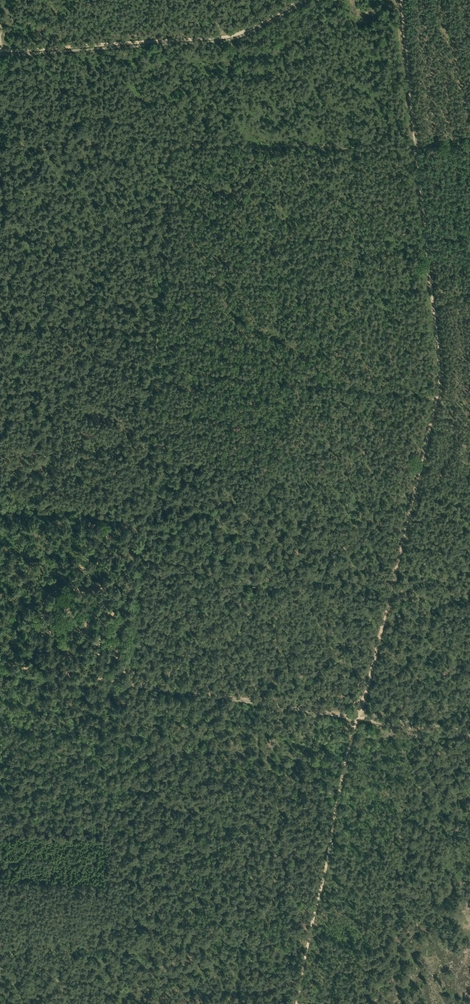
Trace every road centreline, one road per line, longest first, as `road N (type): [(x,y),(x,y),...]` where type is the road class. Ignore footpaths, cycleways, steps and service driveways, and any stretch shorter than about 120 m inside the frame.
road 1 (track): [(400,0),(439,380),(357,718)]
road 2 (track): [(0,664),(357,718)]
road 3 (track): [(1,50),(224,37),(300,0)]
road 4 (track): [(357,718),(296,1003)]

